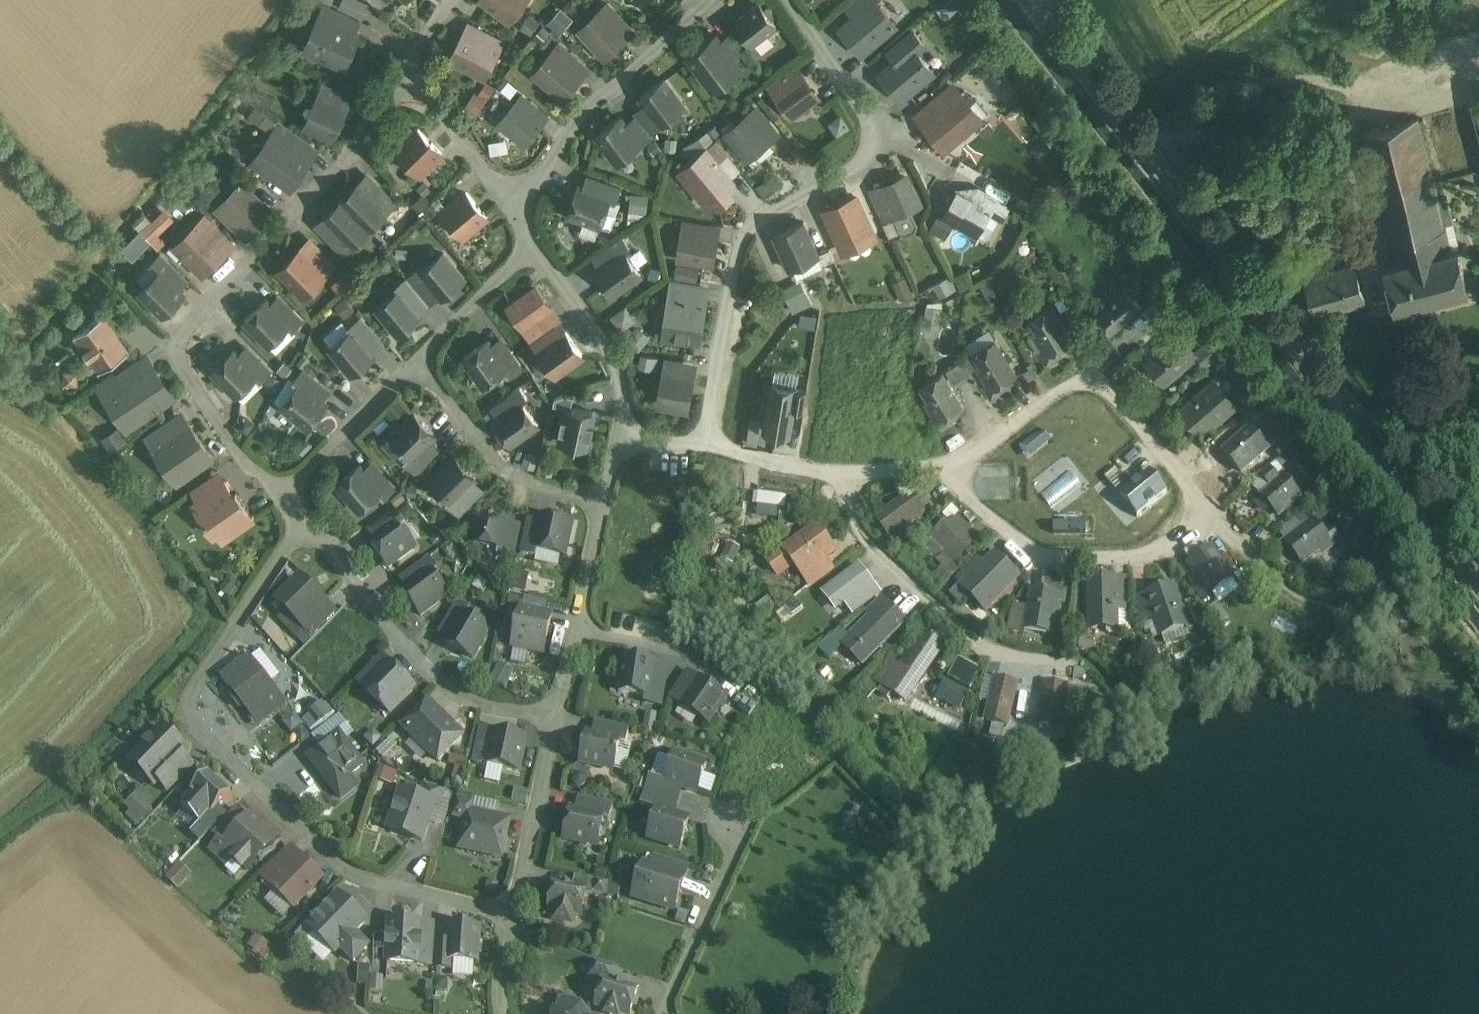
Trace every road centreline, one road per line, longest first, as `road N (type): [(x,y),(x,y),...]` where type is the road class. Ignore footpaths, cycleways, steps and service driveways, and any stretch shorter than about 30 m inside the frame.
road 1 (tertiary): [(1042,0),(1478,580)]
road 2 (residential): [(302,523),(188,696),(195,725),(343,871),(515,911)]
road 3 (residential): [(794,0),(874,131),(869,154),(742,228),(700,444)]
road 4 (residential): [(281,496),(183,369),(186,336),(351,154),(408,71)]
road 5 (residential): [(1210,511),(1106,384),(1086,379),(933,466)]
road 6 (residential): [(556,718),(473,702),(446,687),(302,523)]
road 7 (residential): [(1086,663),(988,648),(964,630),(860,528),(870,476)]
road 8 (residential): [(933,466),(1039,556),(1157,553),(1210,511)]
road 9 (residential): [(711,0),(584,110),(518,218)]
road 10 (residential): [(602,504),(496,463),(416,360)]
road 11 (residential): [(532,243),(621,356),(623,437)]
road 12 (residential): [(661,1013),(730,859),(731,826)]
road 13 (residential): [(556,718),(515,911)]
road 14 (residential): [(757,695),(686,648),(577,628)]
road 15 (residential): [(416,360),(281,496)]
road 16 (residential): [(408,71),(518,218)]
road 17 (residential): [(870,476),(700,444)]
road 18 (residential): [(532,243),(416,360)]
road 19 (residential): [(602,504),(577,628)]

